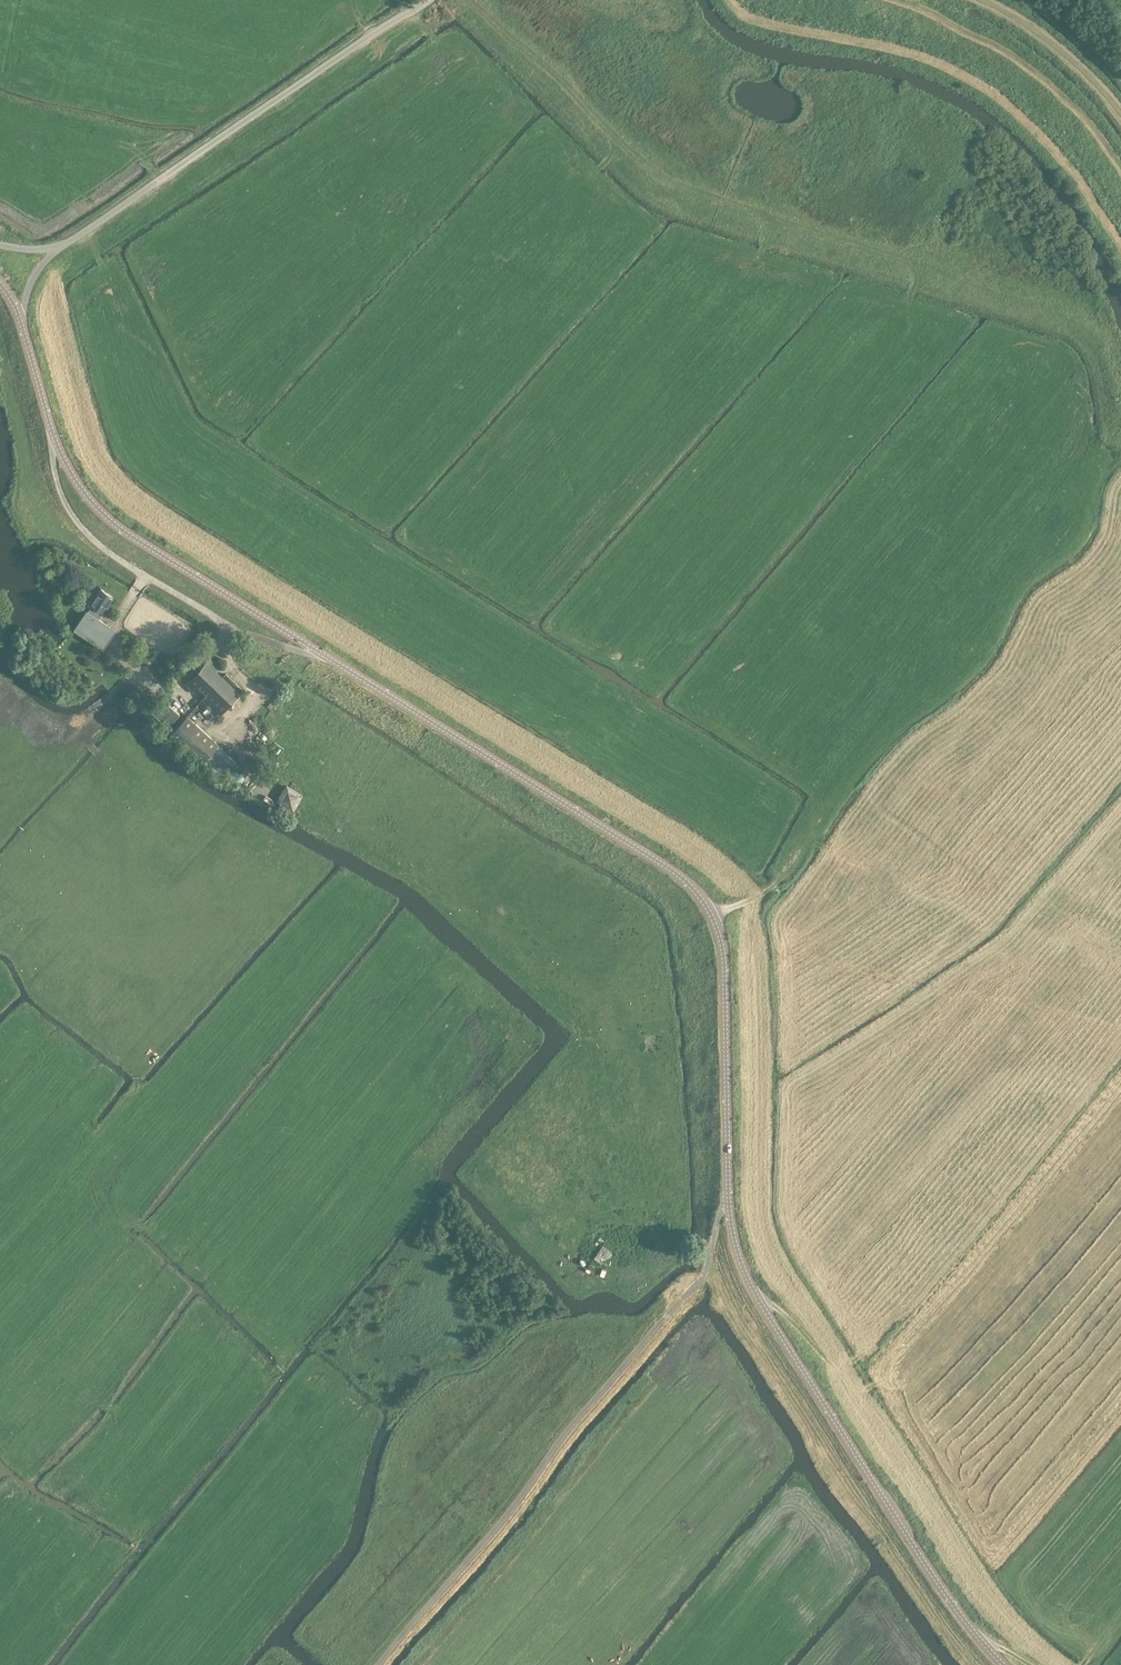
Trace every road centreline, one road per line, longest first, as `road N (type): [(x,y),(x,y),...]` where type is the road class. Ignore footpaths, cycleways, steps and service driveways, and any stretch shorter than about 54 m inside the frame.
road 1 (tertiary): [(1004,1664),(933,1575),(744,1270),(729,1202),(723,952),(700,897),(666,866),(113,522),(62,455),(20,321)]
road 2 (unclassified): [(61,245),(427,0)]
road 3 (track): [(1060,1664),(1002,1607),(863,1394),(882,1382)]
road 4 (track): [(1120,169),(1073,105),(1026,66),(903,0)]
road 5 (track): [(808,839),(768,891),(711,915)]

